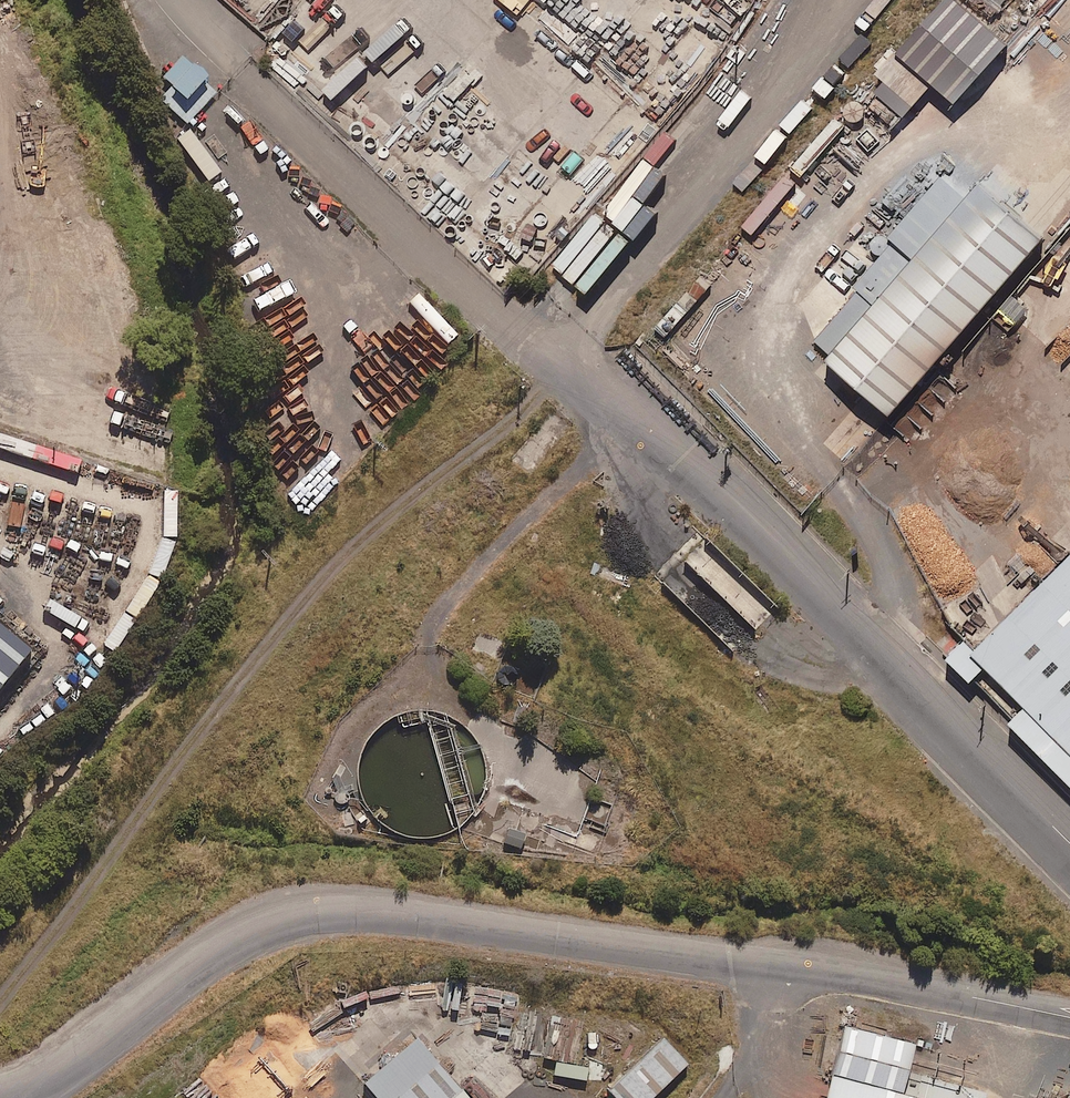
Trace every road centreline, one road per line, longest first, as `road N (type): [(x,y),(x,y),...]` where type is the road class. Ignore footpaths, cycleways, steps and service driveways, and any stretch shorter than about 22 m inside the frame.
road 1 (track): [(0,998),(367,529),(566,371),(758,78),(832,0)]
road 2 (unclassified): [(1069,1018),(844,976),(341,912),(300,918),(228,945),(75,1058),(0,1092)]
road 3 (unclassified): [(1069,850),(256,70)]
road 4 (track): [(631,429),(465,584),(428,646)]

